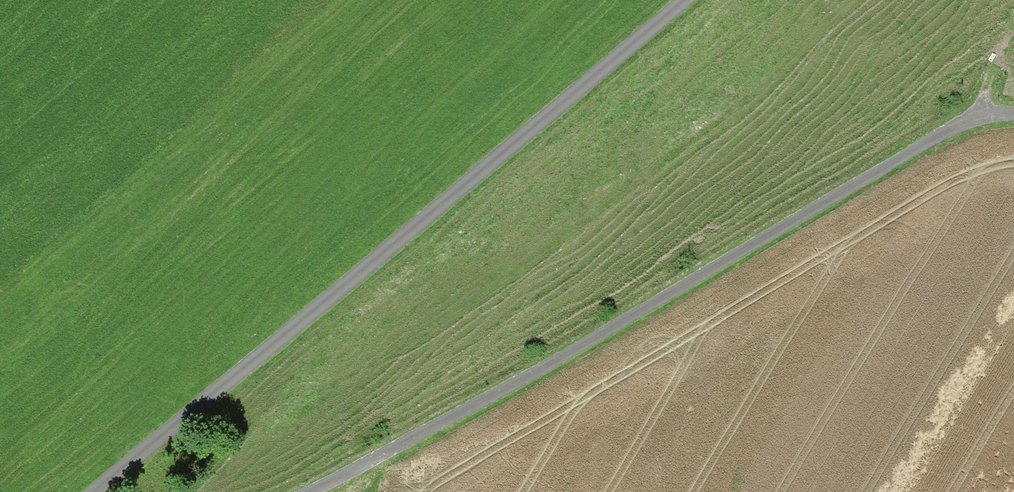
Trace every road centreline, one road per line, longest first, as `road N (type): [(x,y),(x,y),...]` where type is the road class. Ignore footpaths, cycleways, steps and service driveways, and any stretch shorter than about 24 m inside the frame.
road 1 (track): [(1013,117),(945,135),(380,462),(314,491)]
road 2 (unclassified): [(106,491),(676,0)]

